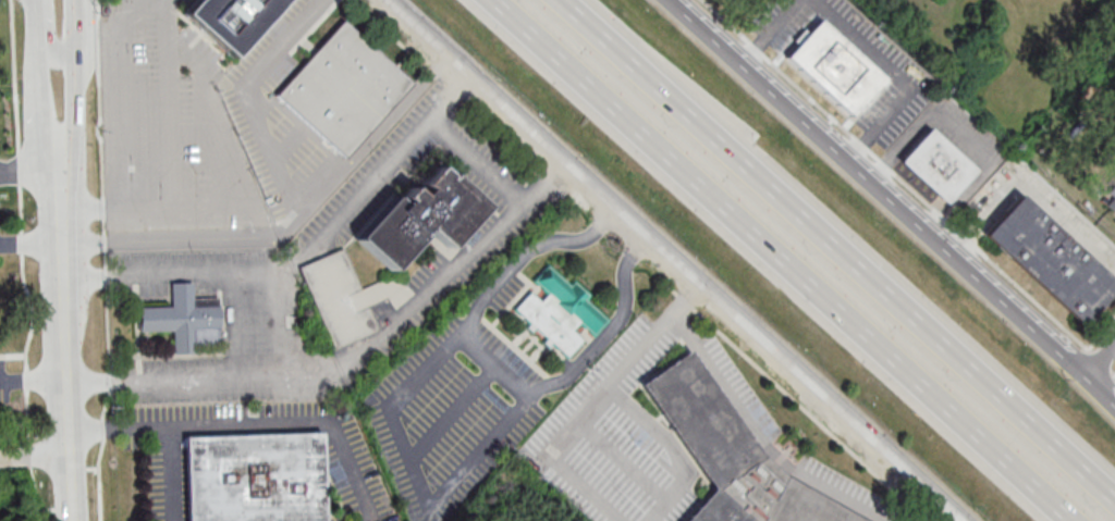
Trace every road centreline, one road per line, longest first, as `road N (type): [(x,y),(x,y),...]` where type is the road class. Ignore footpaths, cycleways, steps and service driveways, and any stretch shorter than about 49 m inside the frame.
road 1 (secondary): [(393,0),(967,520)]
road 2 (motorway): [(1114,500),(564,0)]
road 3 (motorway): [(496,0),(869,337)]
road 4 (secondary): [(1020,315),(671,0)]
road 5 (motorway): [(869,337),(1074,520)]
road 6 (secondary): [(76,520),(69,276)]
road 7 (secondary): [(68,213),(62,0)]
road 8 (secondary): [(1114,404),(1020,315)]

